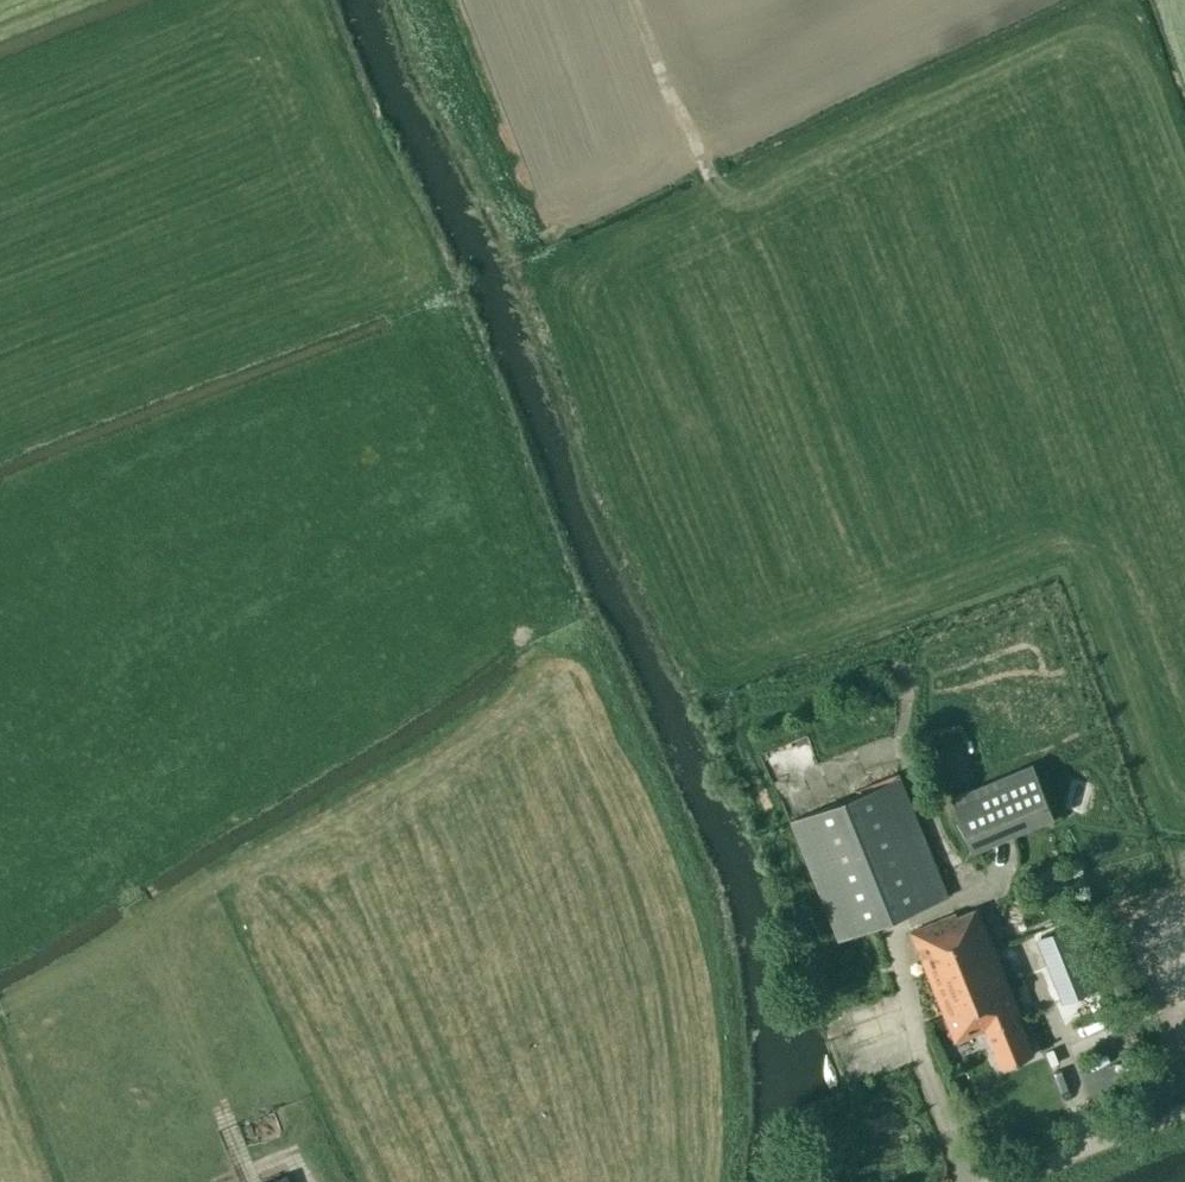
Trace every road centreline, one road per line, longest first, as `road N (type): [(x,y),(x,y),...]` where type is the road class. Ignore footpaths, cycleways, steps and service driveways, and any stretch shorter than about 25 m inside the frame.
road 1 (unclassified): [(992,1181),(1184,1109)]

